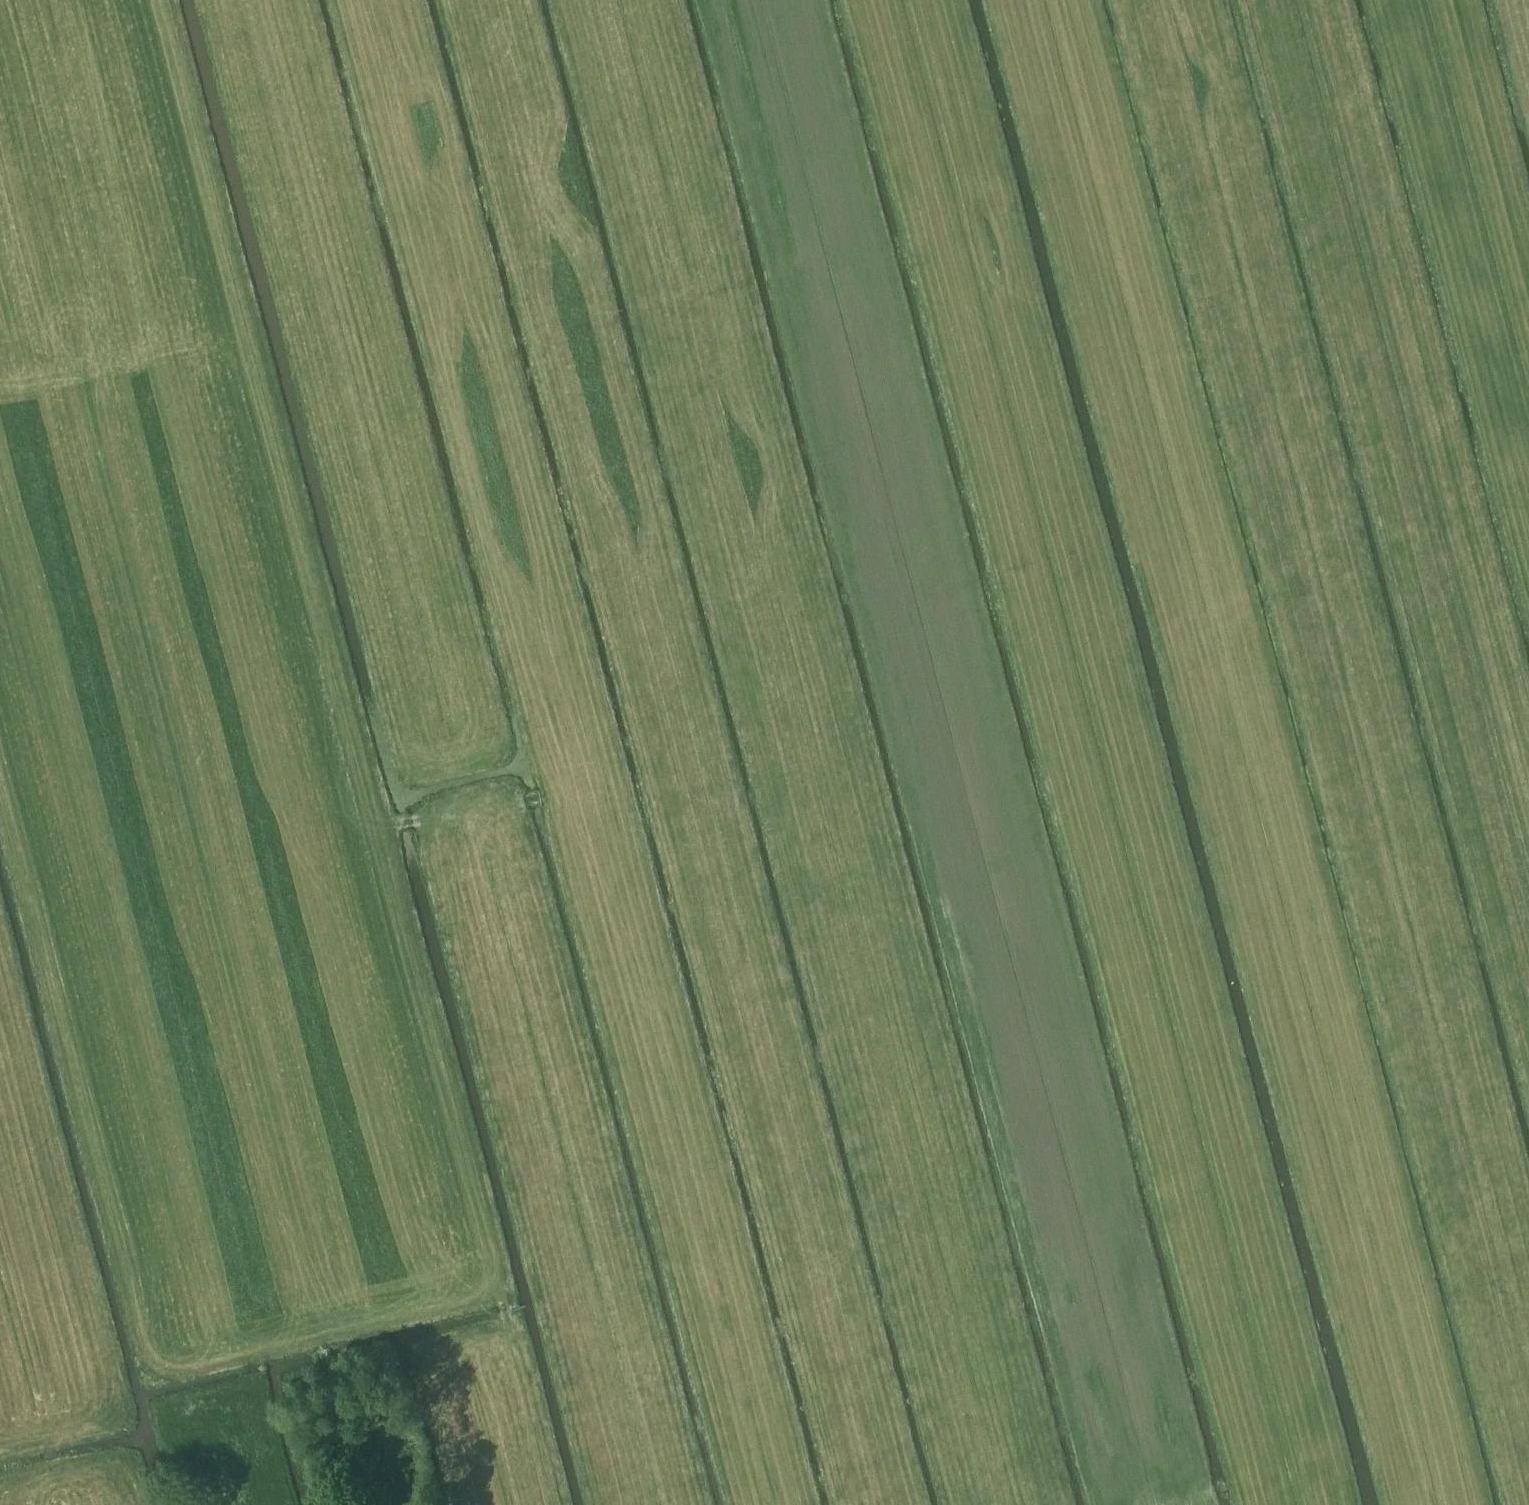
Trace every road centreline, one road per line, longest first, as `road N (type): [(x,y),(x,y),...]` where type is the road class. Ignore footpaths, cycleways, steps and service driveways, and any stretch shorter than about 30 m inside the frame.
road 1 (track): [(485,1262),(142,0)]
road 2 (track): [(0,370),(232,314)]

